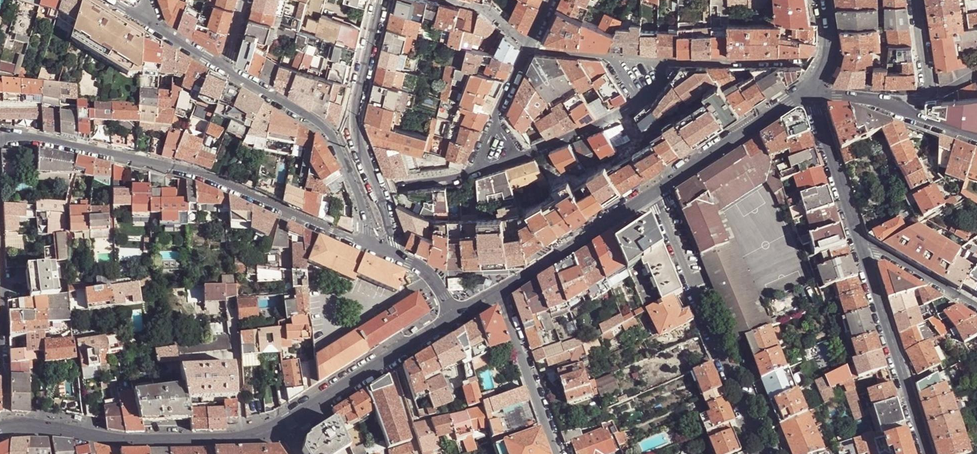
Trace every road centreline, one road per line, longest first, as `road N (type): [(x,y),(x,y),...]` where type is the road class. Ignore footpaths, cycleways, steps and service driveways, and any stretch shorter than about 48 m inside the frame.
road 1 (residential): [(0,136),(201,174),(364,245)]
road 2 (residential): [(656,191),(764,453)]
road 3 (tertiary): [(0,429),(57,427),(118,442),(232,439),(277,427)]
road 4 (residential): [(381,0),(355,127),(396,258)]
road 5 (residential): [(364,245),(364,213),(327,129),(224,69)]
road 6 (residential): [(861,242),(928,453)]
road 7 (tertiary): [(277,427),(455,317)]
road 8 (residential): [(518,159),(639,103),(614,56)]
road 9 (tertiary): [(500,291),(656,191)]
road 10 (tertiary): [(656,191),(809,91)]
road 11 (residential): [(614,56),(796,62)]
road 12 (residential): [(500,291),(560,453)]
road 13 (residential): [(809,91),(861,242)]
road 14 (residential): [(976,310),(861,242)]
road 15 (residential): [(916,0),(928,91),(899,112)]

